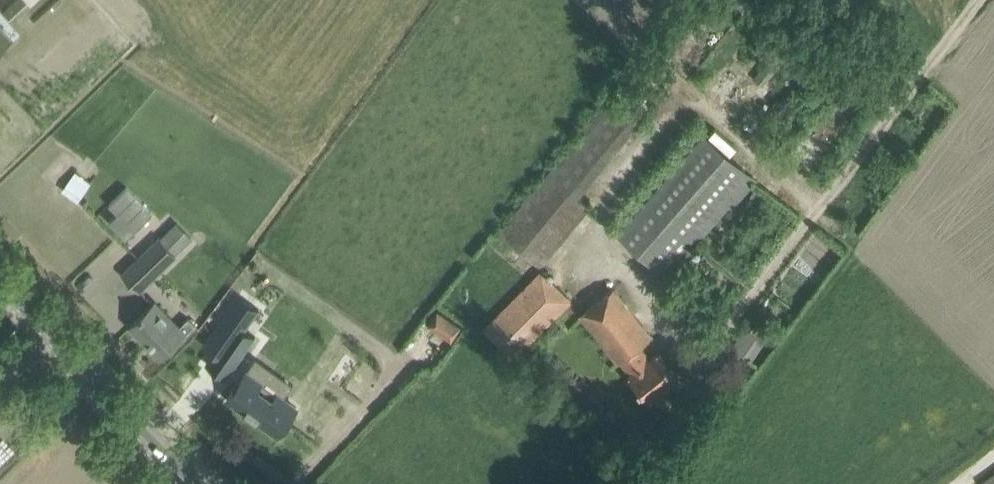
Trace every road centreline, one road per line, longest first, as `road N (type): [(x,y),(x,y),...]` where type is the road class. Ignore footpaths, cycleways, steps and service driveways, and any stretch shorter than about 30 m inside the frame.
road 1 (tertiary): [(198,483),(0,275)]

